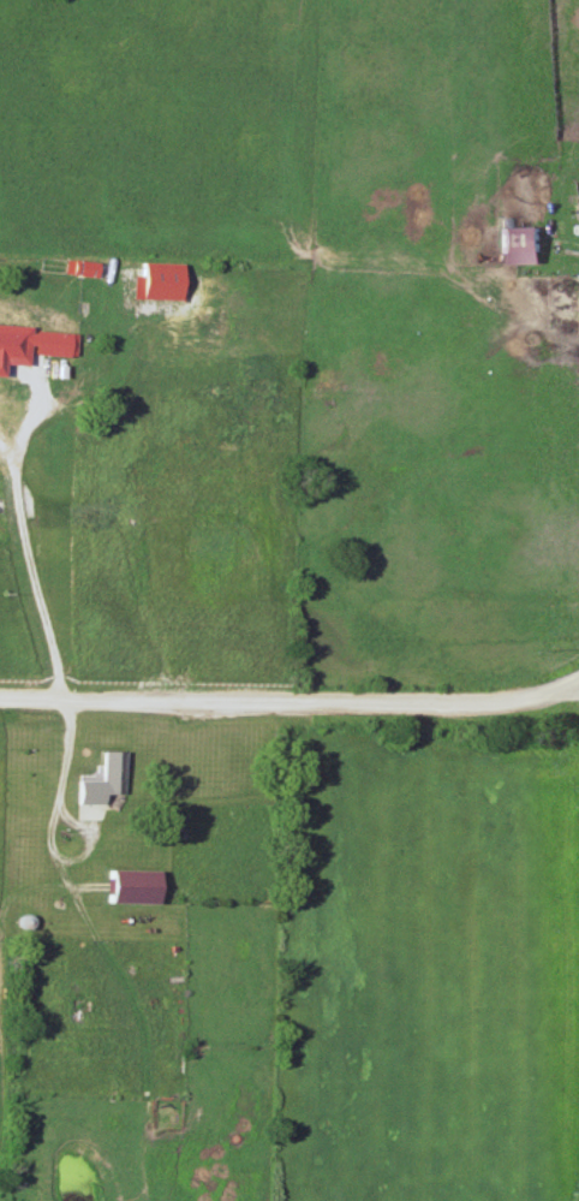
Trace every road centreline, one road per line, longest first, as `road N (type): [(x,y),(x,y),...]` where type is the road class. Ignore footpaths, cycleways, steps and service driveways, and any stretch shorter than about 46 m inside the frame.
road 1 (residential): [(0,702),(477,708),(537,700),(578,682)]

